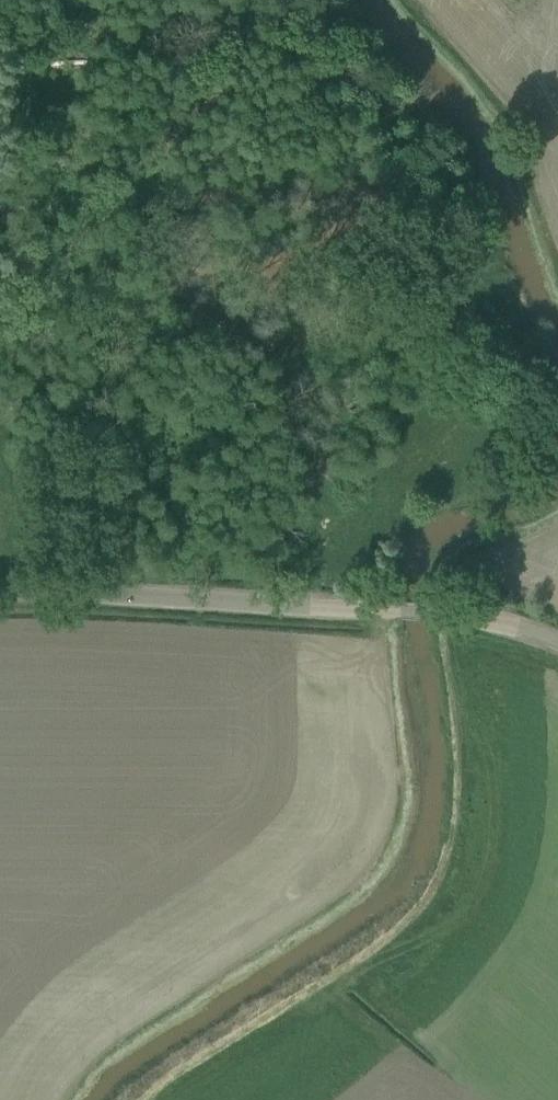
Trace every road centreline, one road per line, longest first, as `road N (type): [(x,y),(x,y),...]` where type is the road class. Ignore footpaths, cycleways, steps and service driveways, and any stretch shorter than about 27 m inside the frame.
road 1 (unclassified): [(557,646),(441,611),(0,599)]

